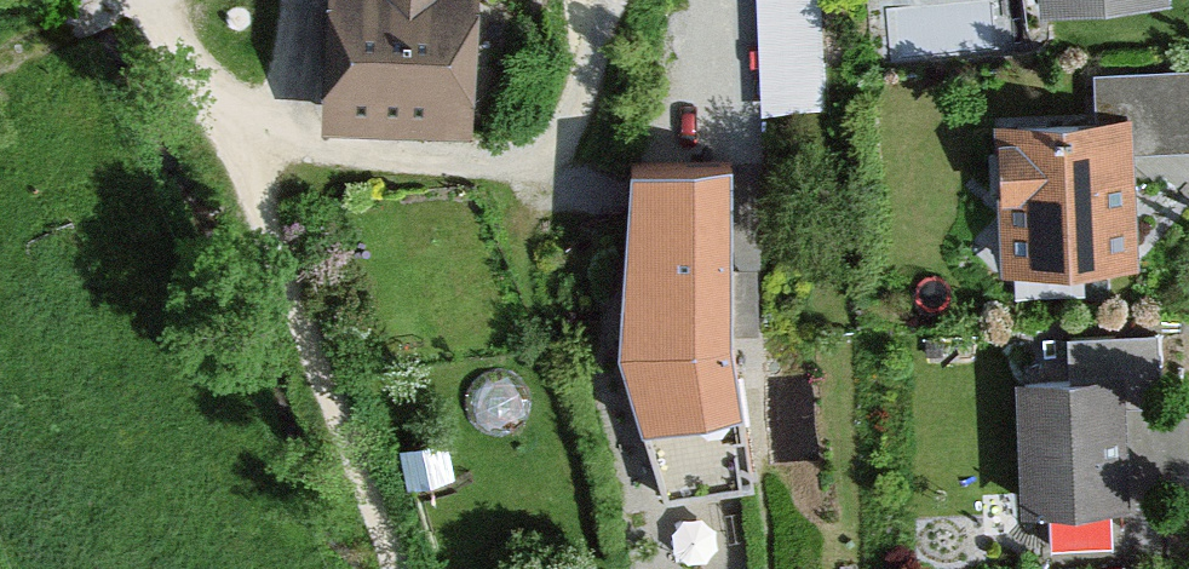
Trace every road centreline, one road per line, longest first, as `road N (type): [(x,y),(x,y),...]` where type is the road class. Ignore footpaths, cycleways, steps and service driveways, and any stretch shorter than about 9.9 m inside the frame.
road 1 (residential): [(275,0),(256,166),(515,136),(590,77),(615,0)]
road 2 (track): [(141,0),(0,71)]

